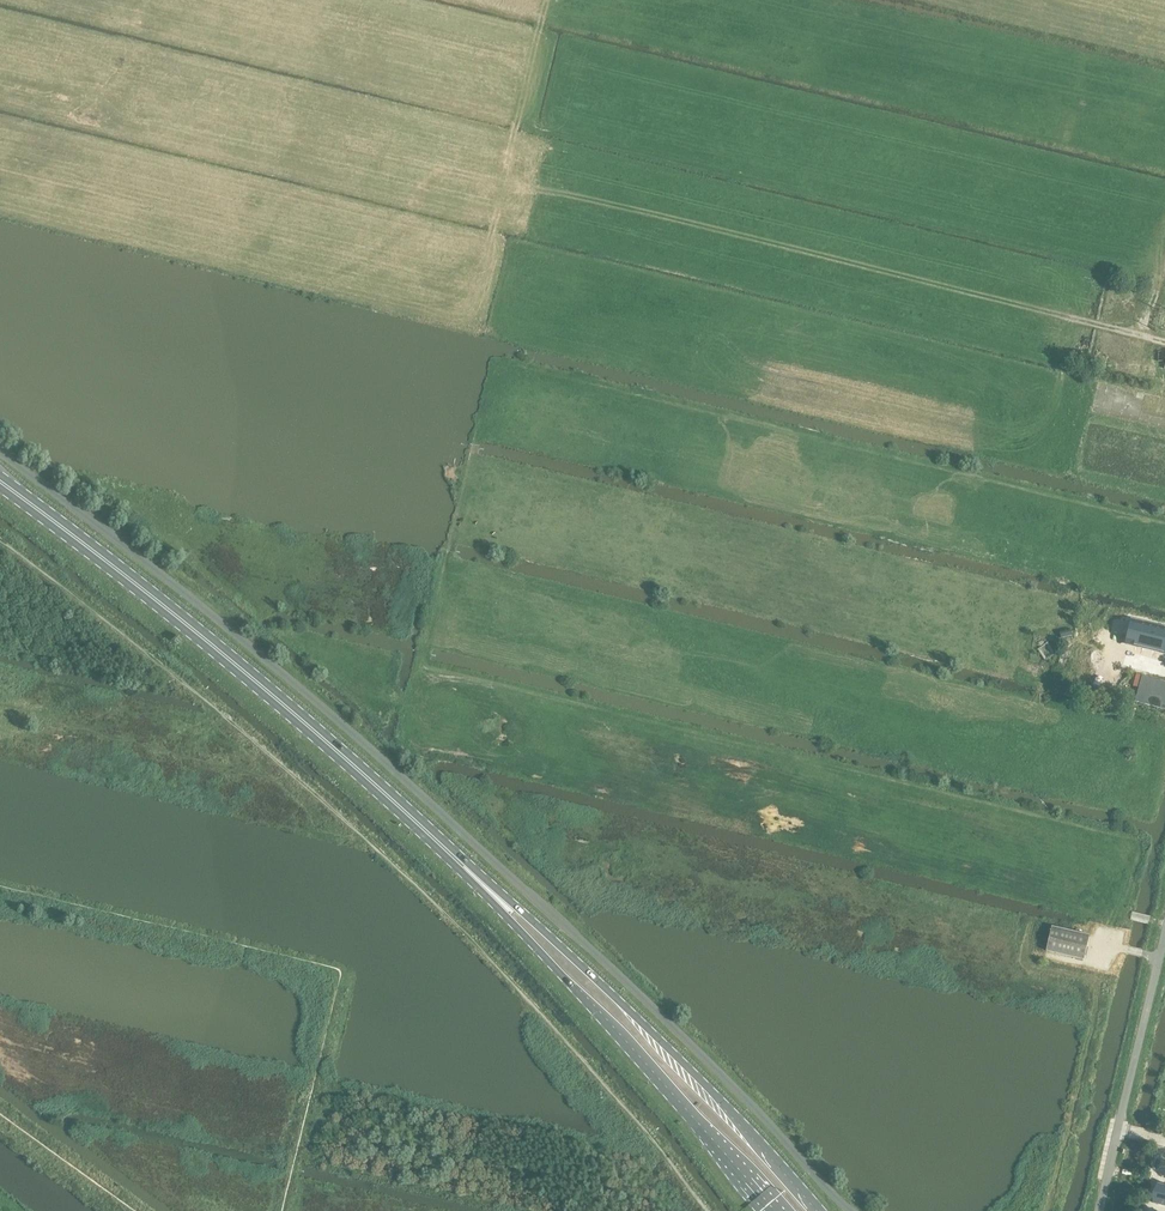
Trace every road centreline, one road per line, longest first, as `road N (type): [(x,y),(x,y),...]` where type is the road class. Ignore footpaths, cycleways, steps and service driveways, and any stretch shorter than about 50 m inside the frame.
road 1 (trunk): [(549,948),(300,719),(0,476)]
road 2 (track): [(305,1121),(707,1206)]
road 3 (trunk): [(818,1210),(598,980),(549,948)]
road 4 (trunk): [(549,948),(590,1004),(779,1210)]
road 5 (unclassified): [(1099,1210),(1164,928)]

